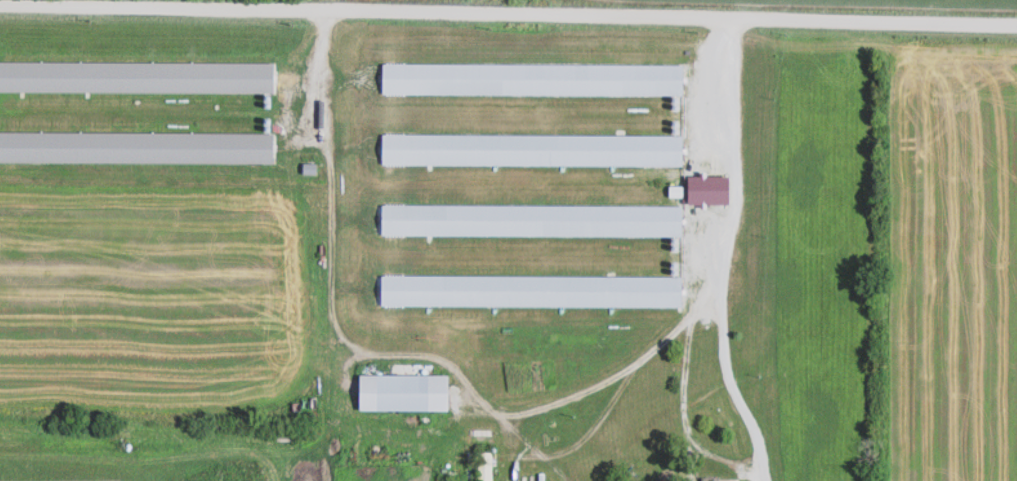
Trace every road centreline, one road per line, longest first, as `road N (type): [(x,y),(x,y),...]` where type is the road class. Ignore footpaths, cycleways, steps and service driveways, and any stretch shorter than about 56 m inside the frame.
road 1 (residential): [(1016,25),(0,5)]

